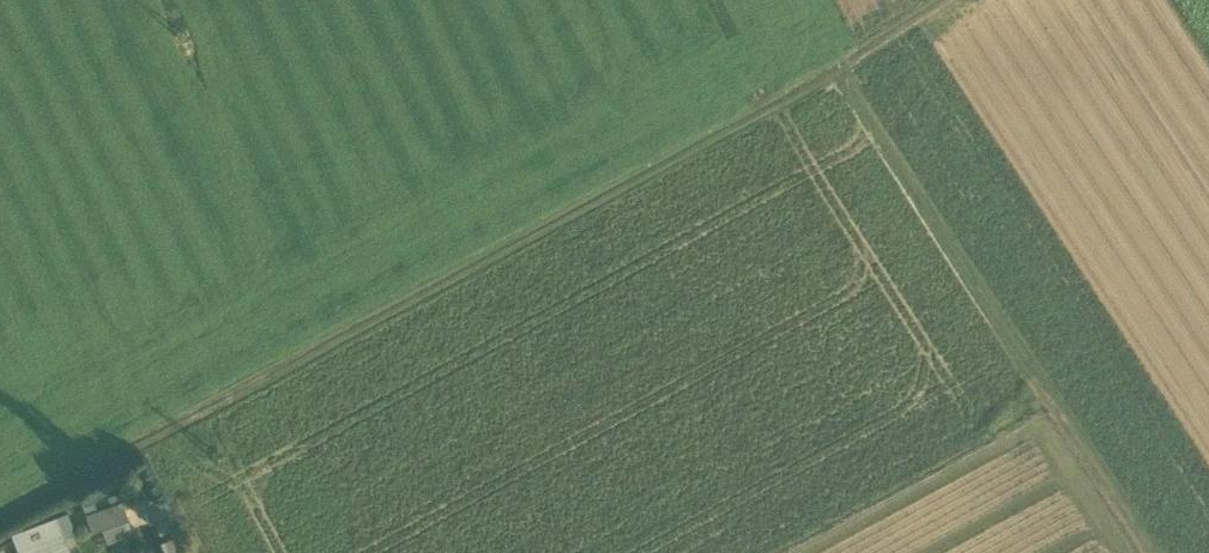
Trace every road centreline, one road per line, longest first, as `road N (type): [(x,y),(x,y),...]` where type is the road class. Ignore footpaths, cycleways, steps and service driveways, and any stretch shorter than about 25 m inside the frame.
road 1 (track): [(0,523),(943,0)]
road 2 (track): [(836,66),(1154,552)]

